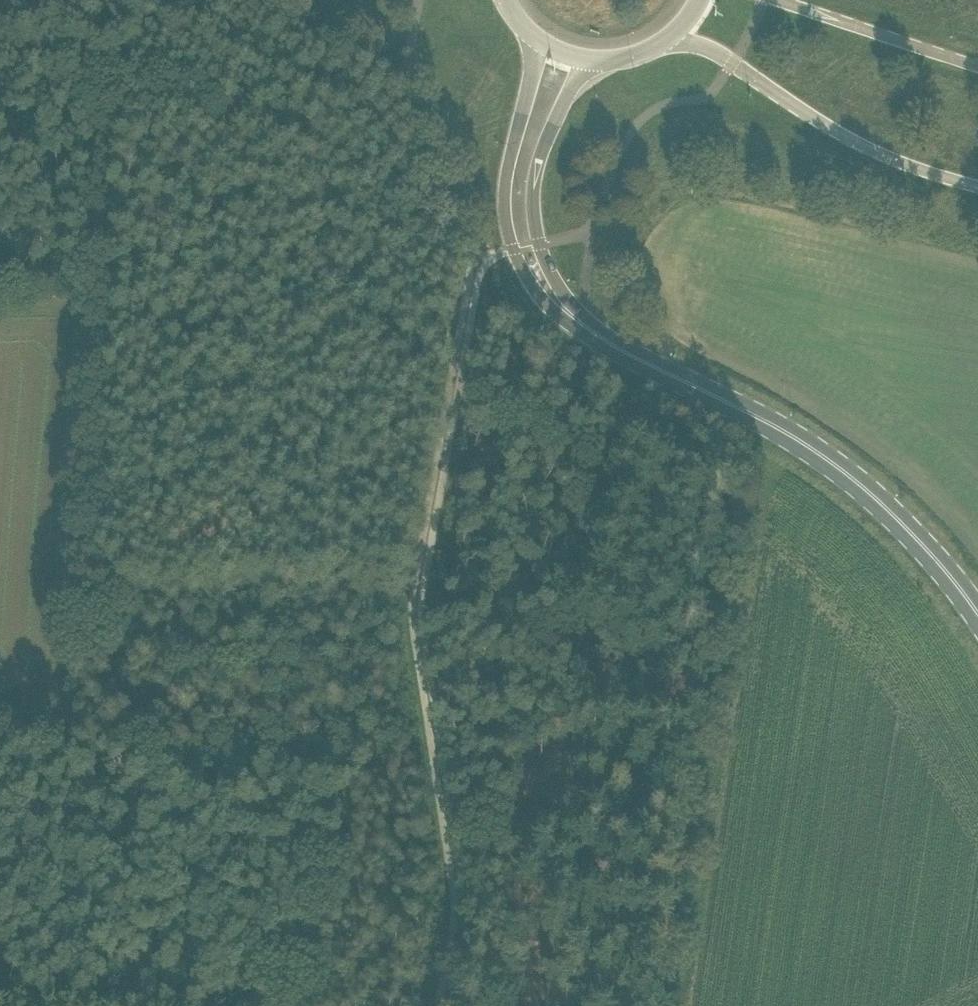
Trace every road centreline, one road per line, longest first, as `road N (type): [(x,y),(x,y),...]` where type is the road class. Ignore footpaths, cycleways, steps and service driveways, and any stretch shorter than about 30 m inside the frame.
road 1 (secondary): [(977,615),(933,554),(847,475),(583,327)]
road 2 (primary): [(665,40),(717,55),(879,156),(977,186)]
road 3 (secondary): [(535,34),(532,79),(508,168),(508,230),(532,285),(583,327)]
road 4 (secondary): [(583,327),(539,247),(535,187),(550,128),(597,59)]
road 5 (primary): [(977,67),(770,0)]

